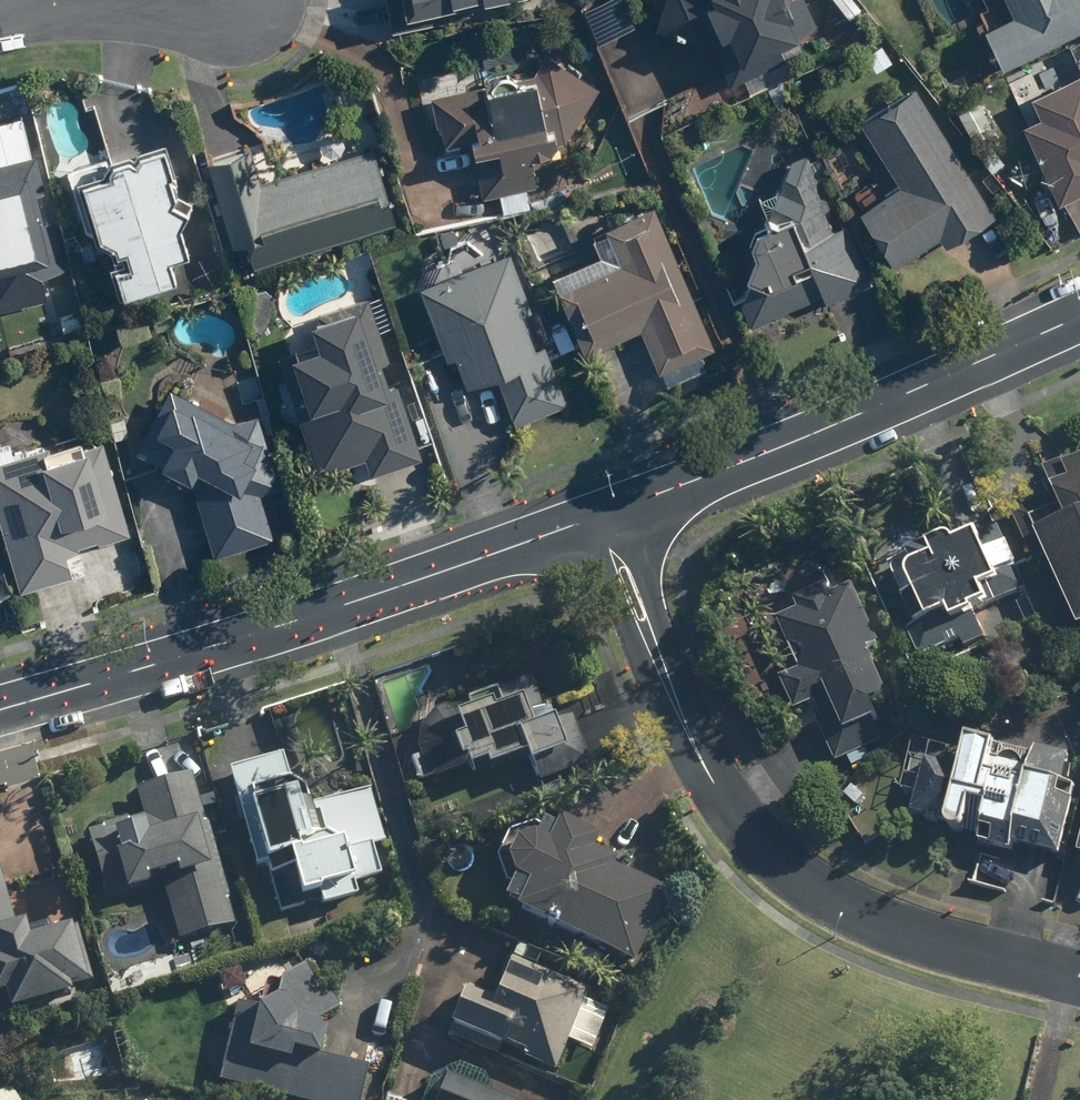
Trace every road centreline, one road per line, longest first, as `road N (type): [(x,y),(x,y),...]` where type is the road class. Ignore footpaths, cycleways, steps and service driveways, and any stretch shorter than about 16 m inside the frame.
road 1 (residential): [(599,519),(712,784),(779,870),(904,933),(1079,977)]
road 2 (residential): [(0,709),(184,658),(599,519)]
road 3 (residential): [(599,519),(1079,315)]
road 4 (residential): [(0,26),(144,0)]

